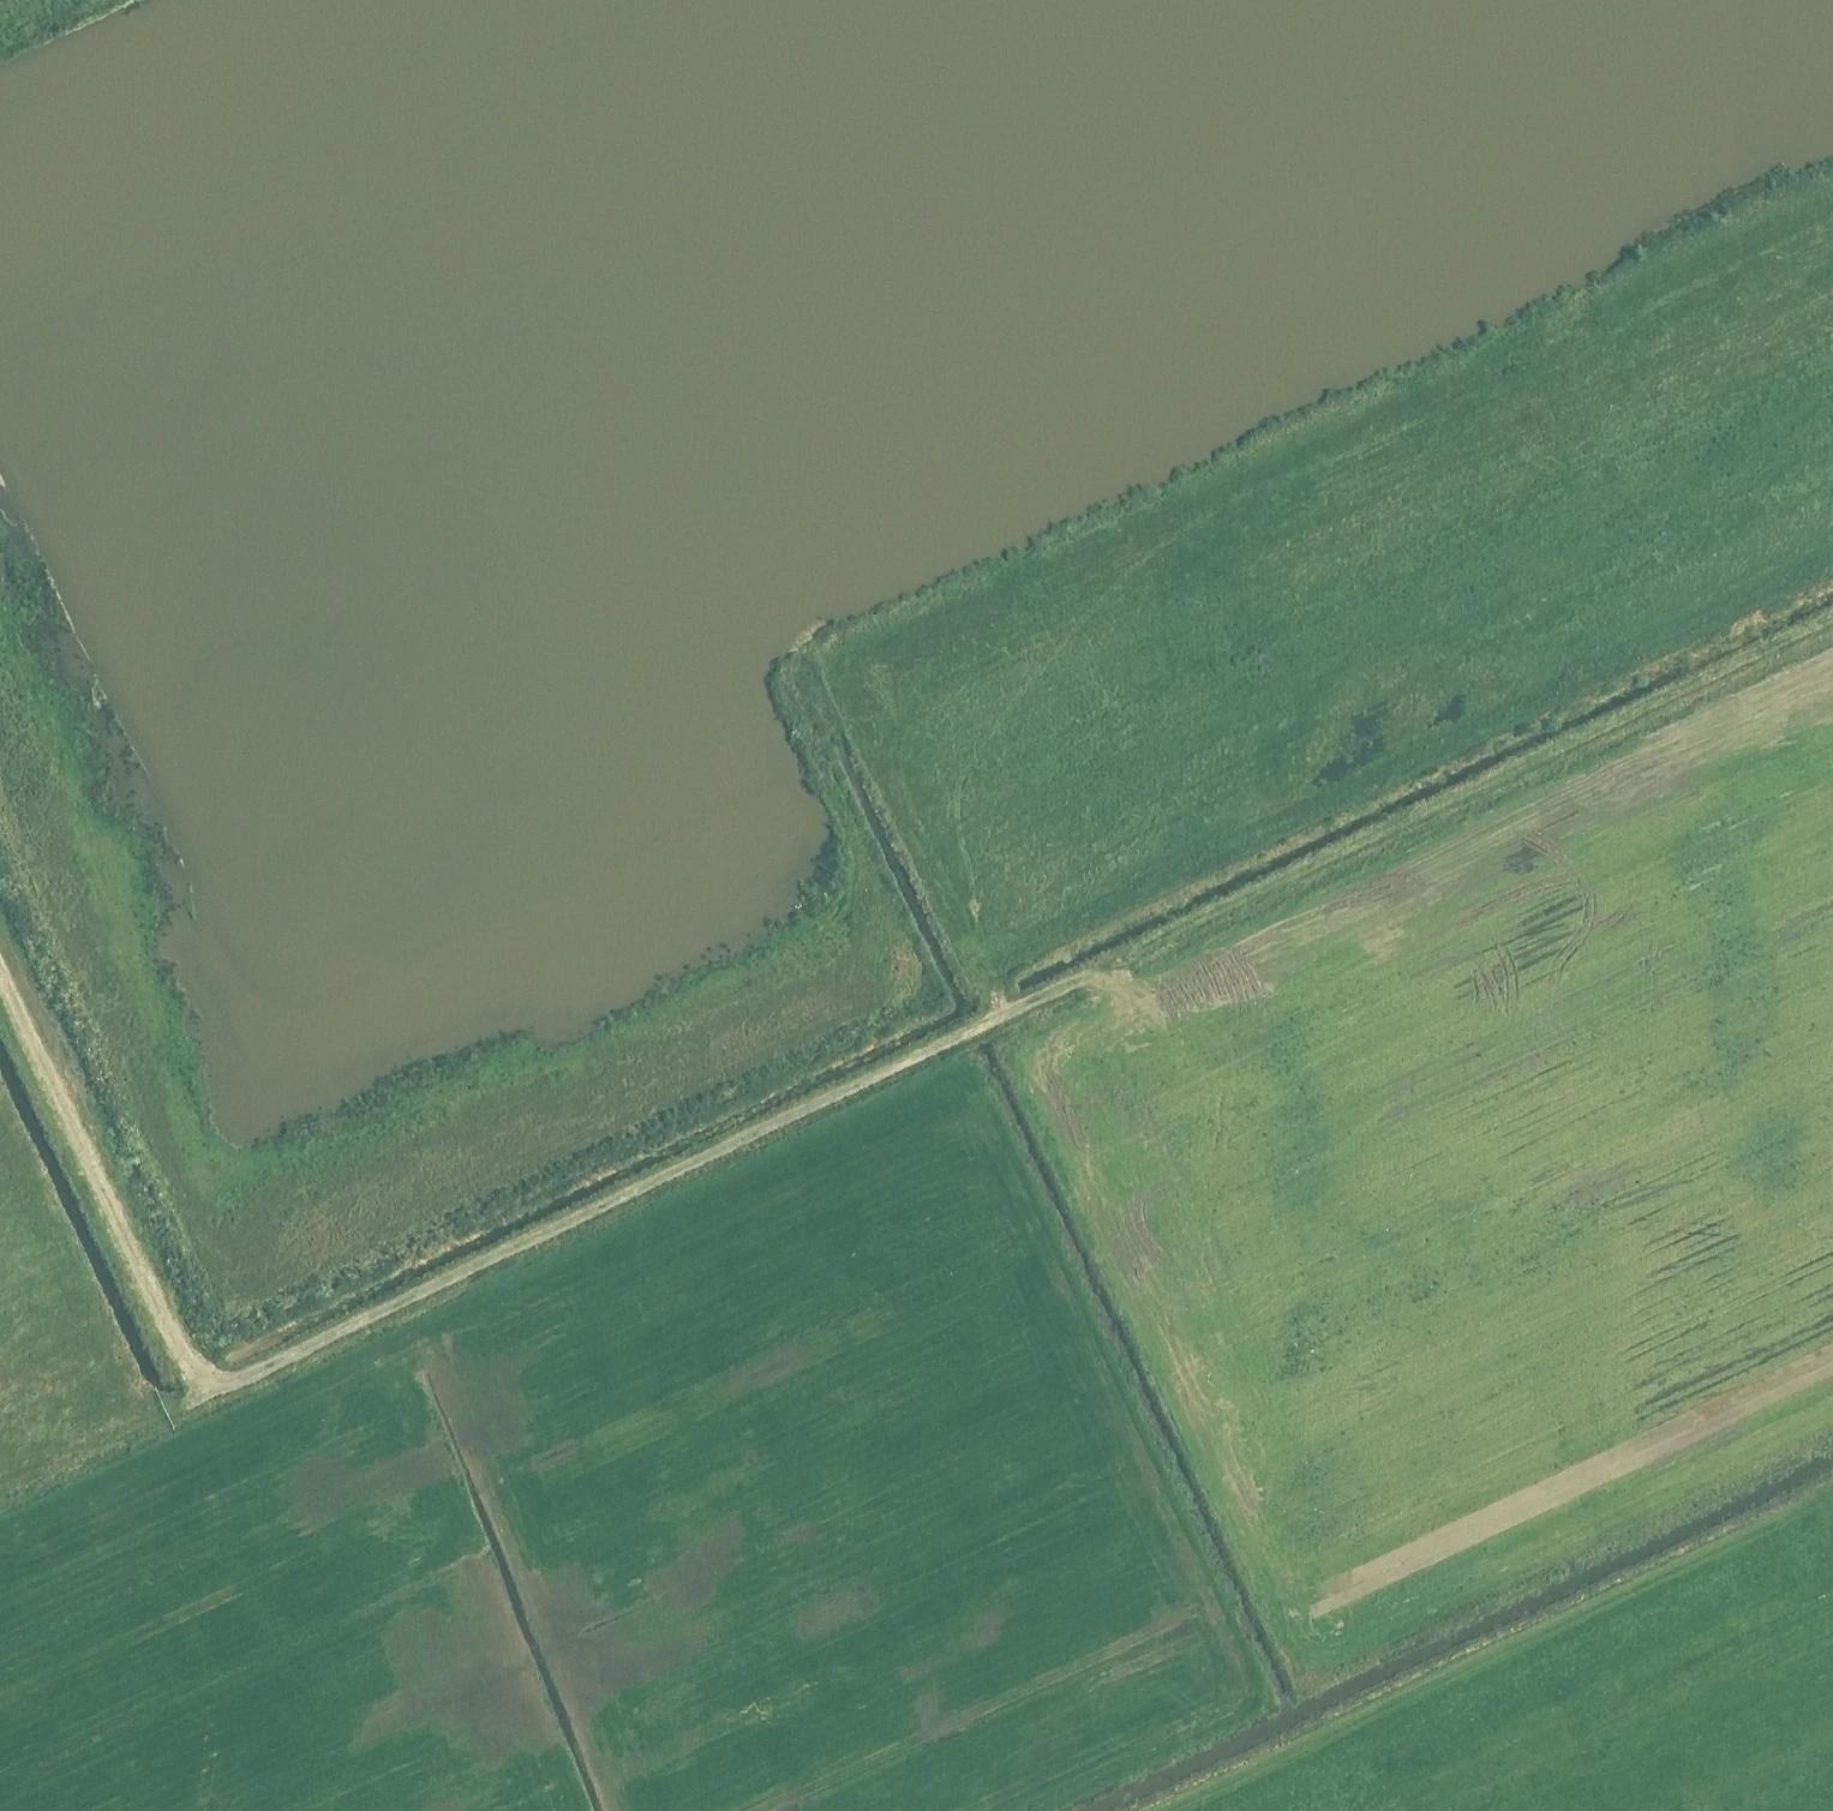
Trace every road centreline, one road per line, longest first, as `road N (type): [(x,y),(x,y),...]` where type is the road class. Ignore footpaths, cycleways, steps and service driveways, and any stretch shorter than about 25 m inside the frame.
road 1 (track): [(1098,971),(230,1385),(208,1384),(183,1359),(0,970)]

